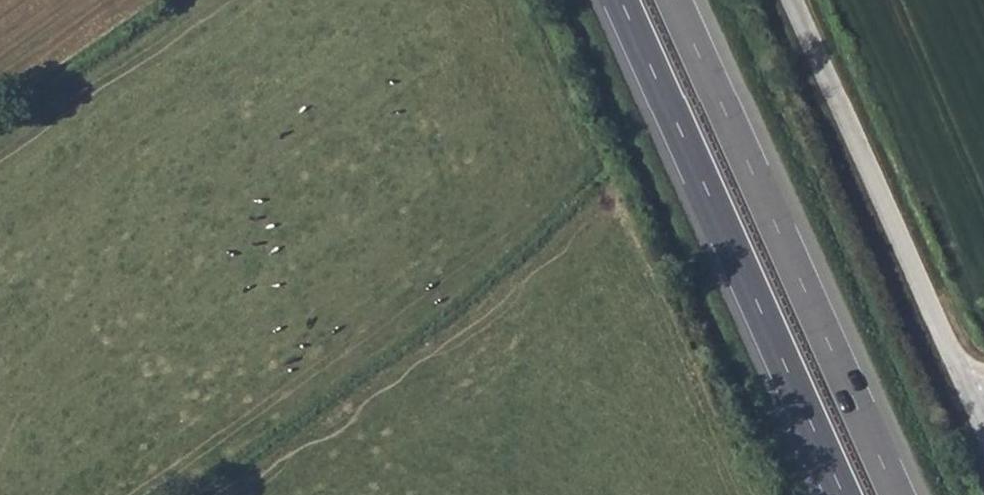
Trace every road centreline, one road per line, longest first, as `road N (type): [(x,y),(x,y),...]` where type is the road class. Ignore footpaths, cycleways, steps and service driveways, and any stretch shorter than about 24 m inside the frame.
road 1 (trunk): [(897,494),(675,0)]
road 2 (trunk): [(622,0),(843,494)]
road 3 (unclassified): [(793,0),(972,396)]

